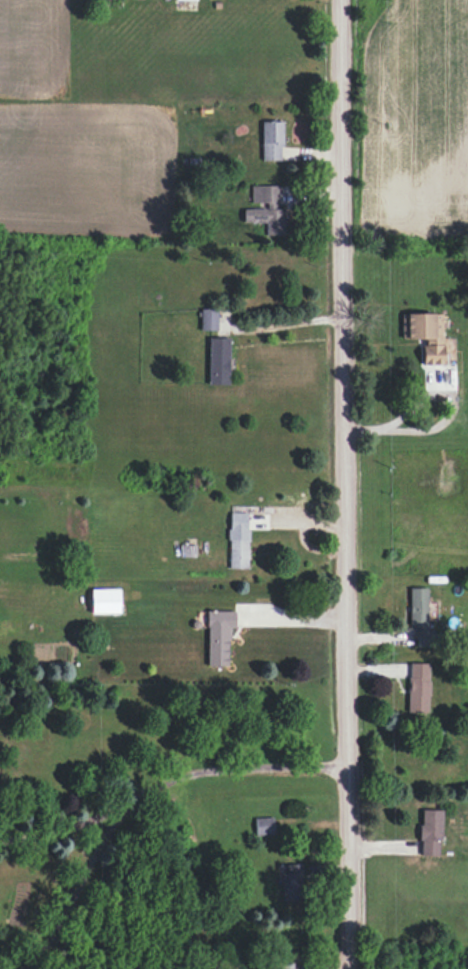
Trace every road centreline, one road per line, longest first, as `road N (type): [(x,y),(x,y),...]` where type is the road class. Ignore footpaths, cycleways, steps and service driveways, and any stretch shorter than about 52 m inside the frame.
road 1 (residential): [(344,0),(354,968)]

